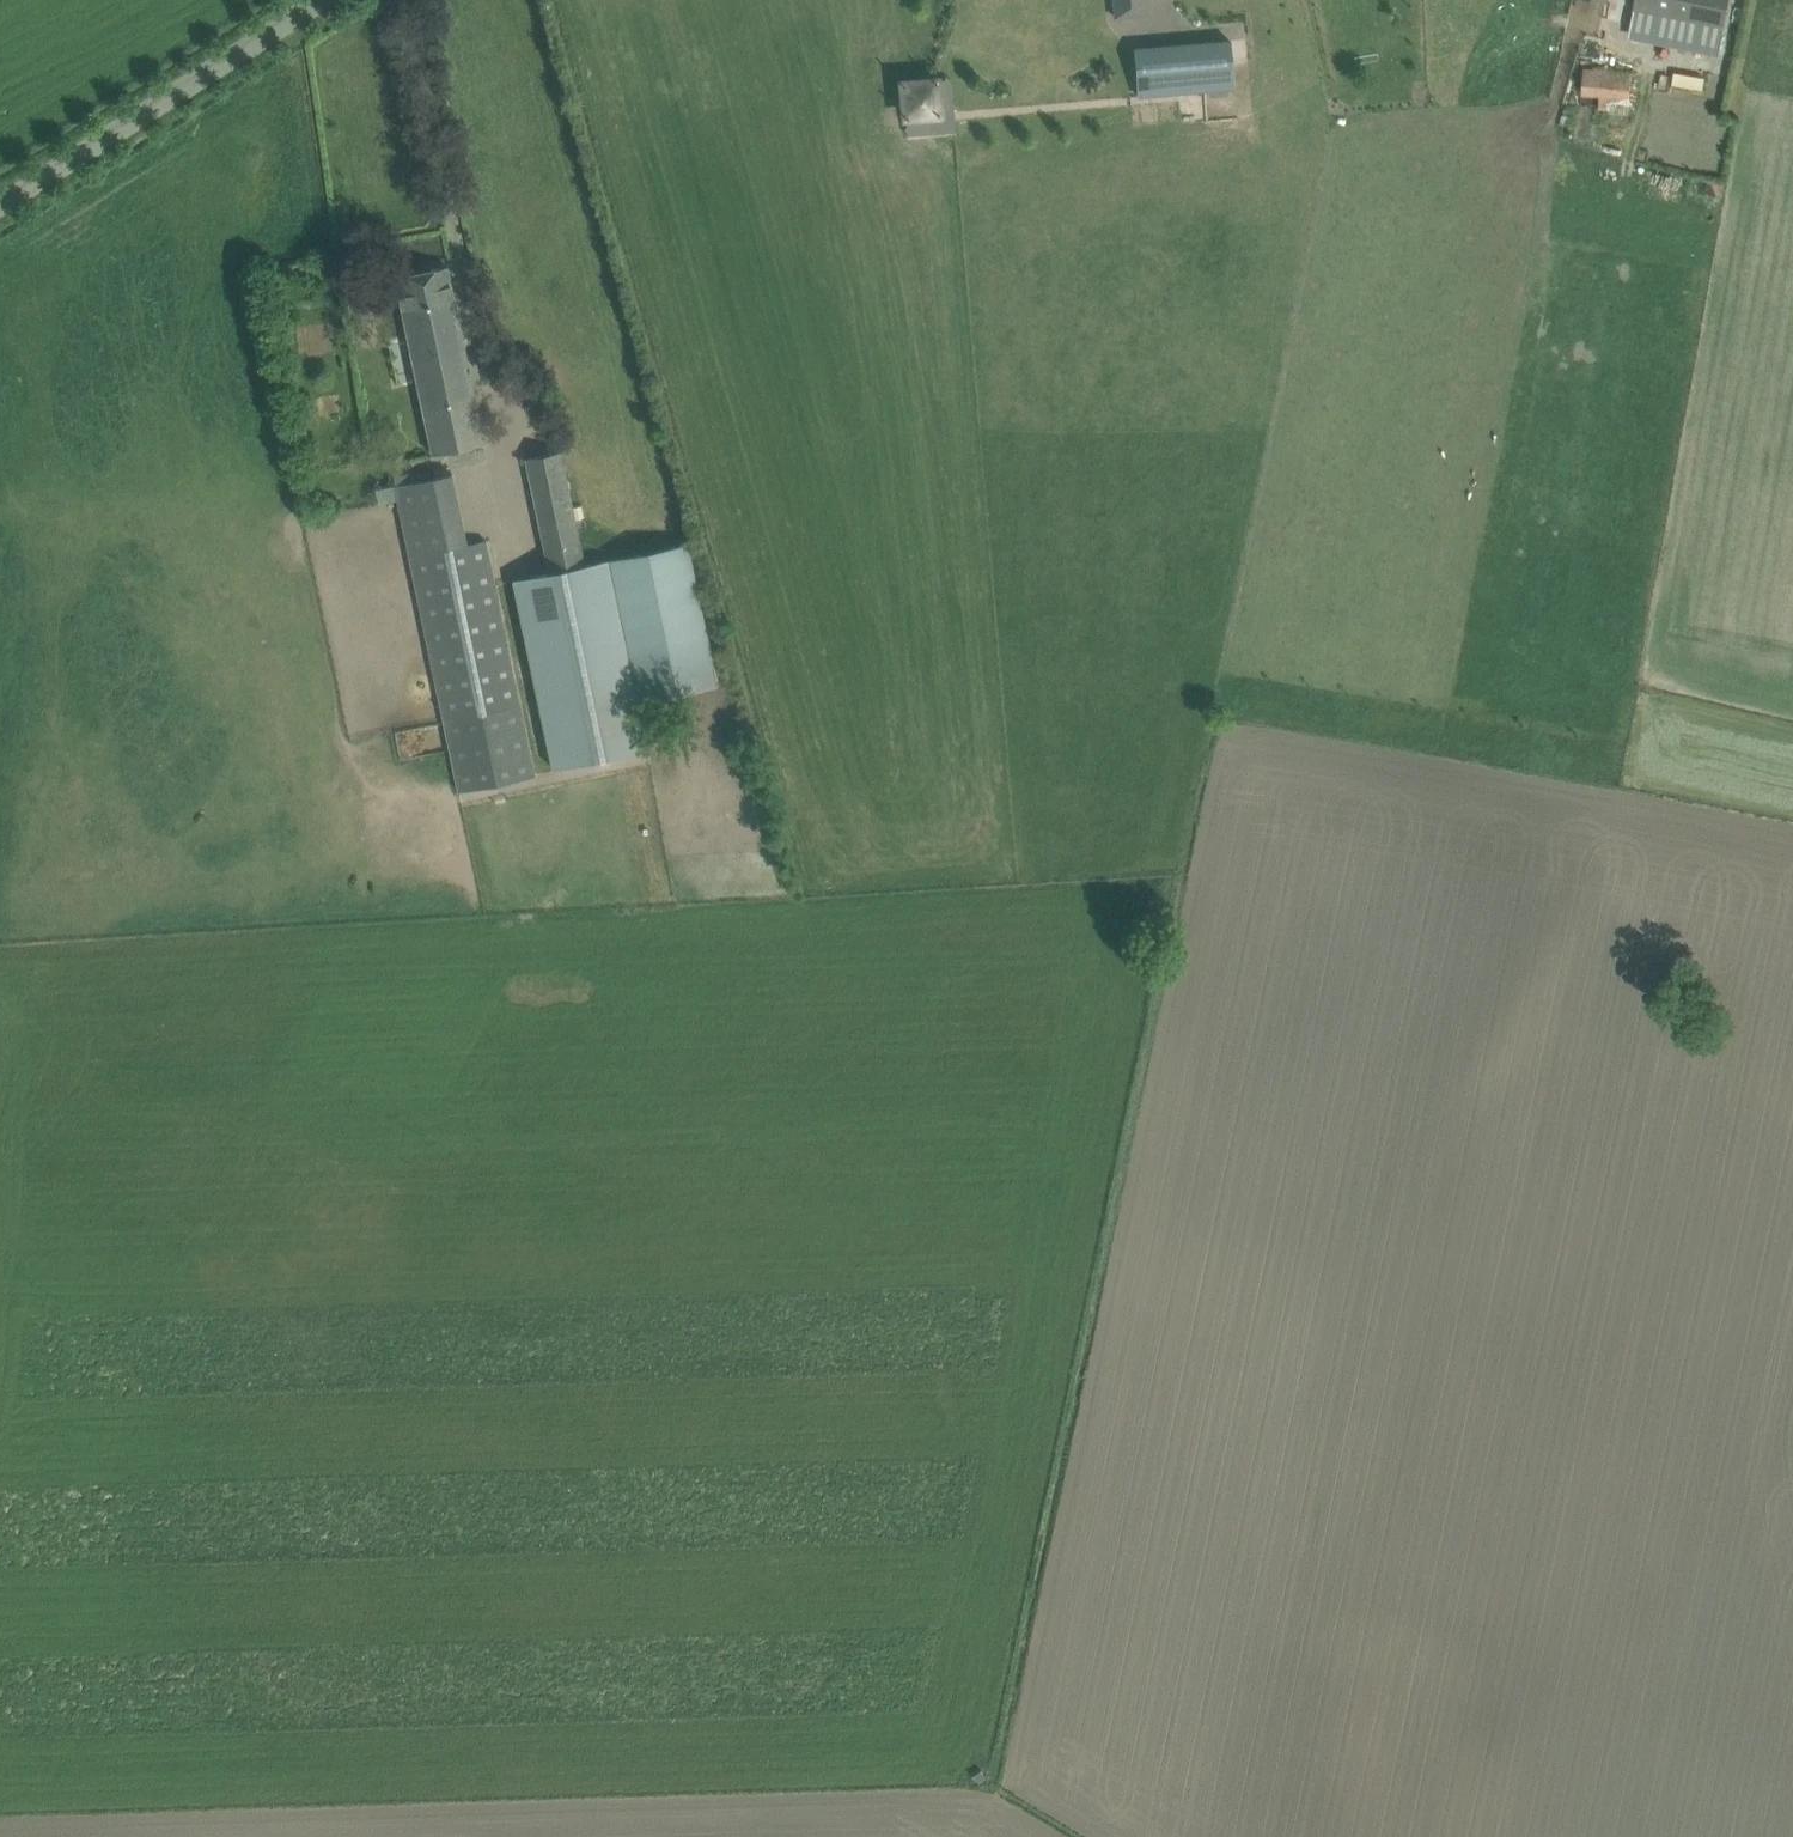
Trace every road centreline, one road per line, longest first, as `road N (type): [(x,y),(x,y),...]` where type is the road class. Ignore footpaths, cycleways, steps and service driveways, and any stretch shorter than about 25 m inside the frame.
road 1 (unclassified): [(317,0),(0,211)]

